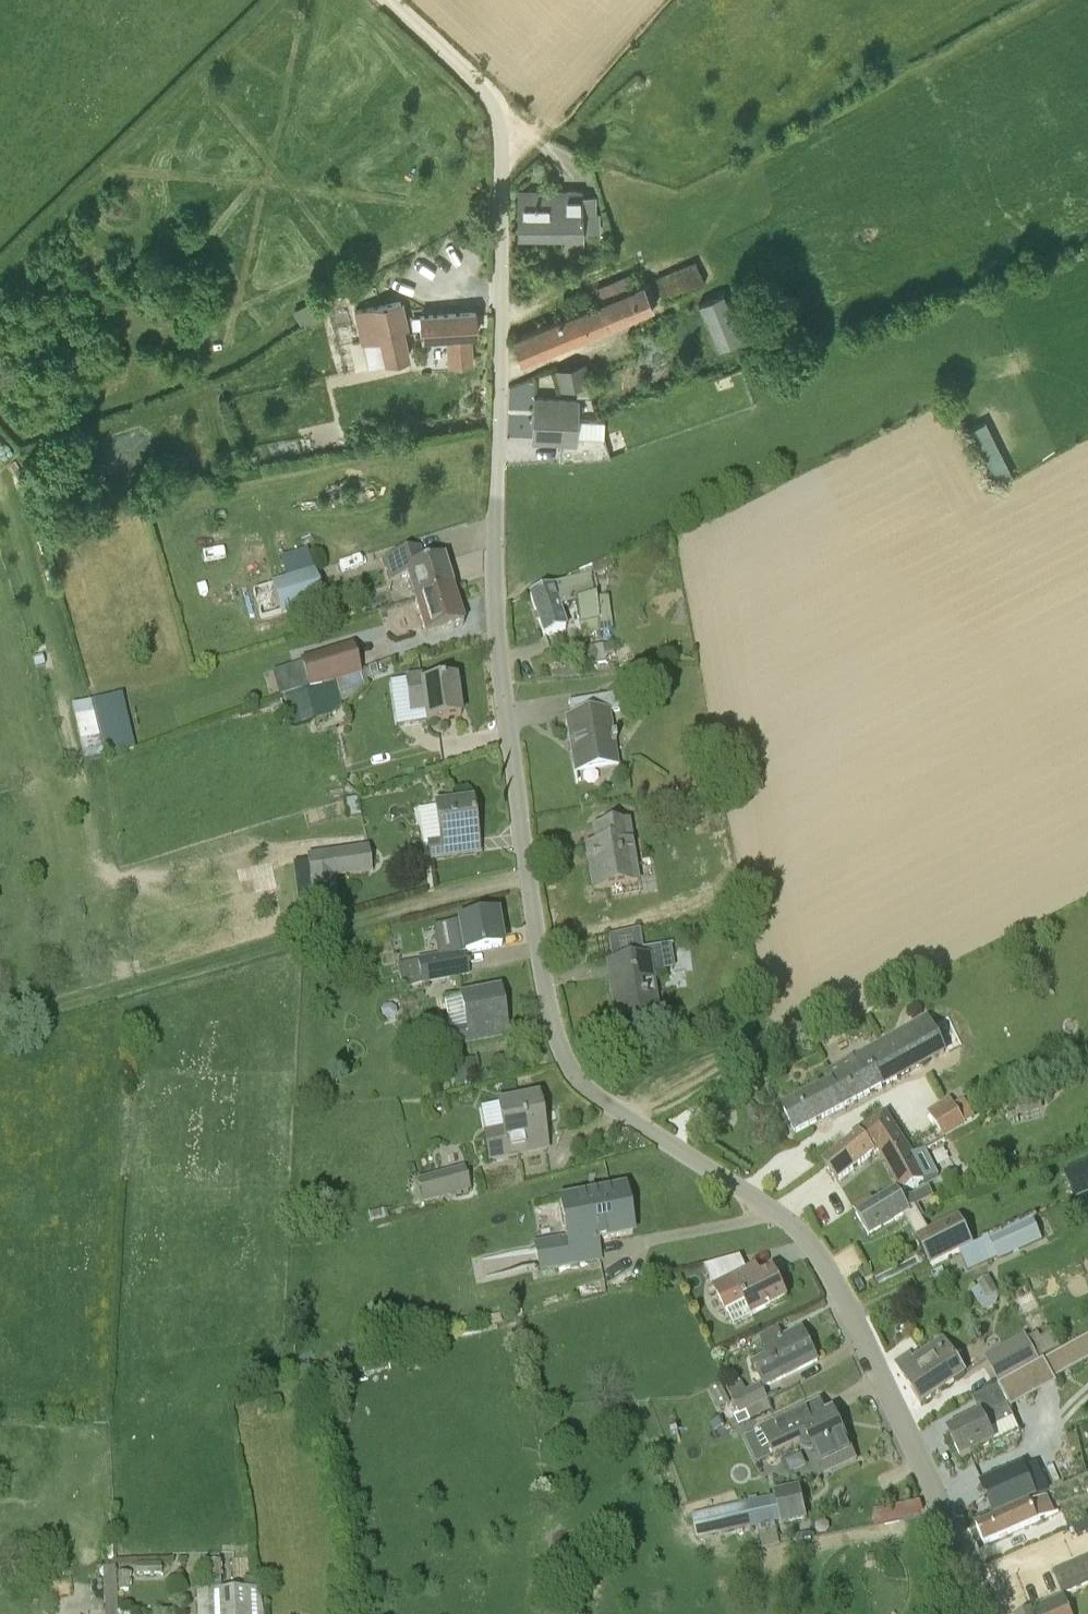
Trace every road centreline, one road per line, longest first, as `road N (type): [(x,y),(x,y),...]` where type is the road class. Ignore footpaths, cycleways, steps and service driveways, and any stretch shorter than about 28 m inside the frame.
road 1 (residential): [(992,1613),(815,1250),(779,1213),(592,1093),(556,1033),(528,876),(495,594),(501,134)]
road 2 (track): [(528,876),(0,1027)]
road 3 (unclassified): [(501,134),(488,95),(391,0)]

